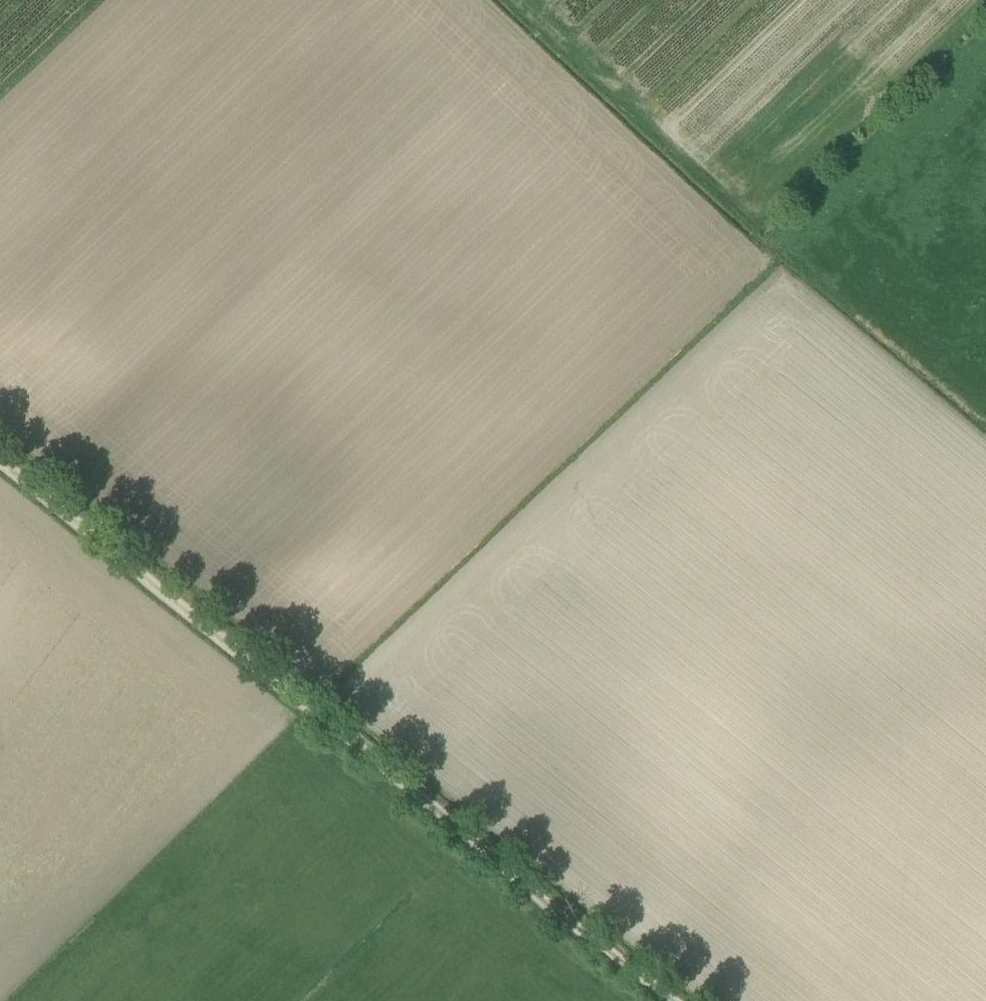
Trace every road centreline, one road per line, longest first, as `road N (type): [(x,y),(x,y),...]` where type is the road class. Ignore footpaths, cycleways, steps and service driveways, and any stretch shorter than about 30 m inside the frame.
road 1 (track): [(0,450),(686,1000)]

